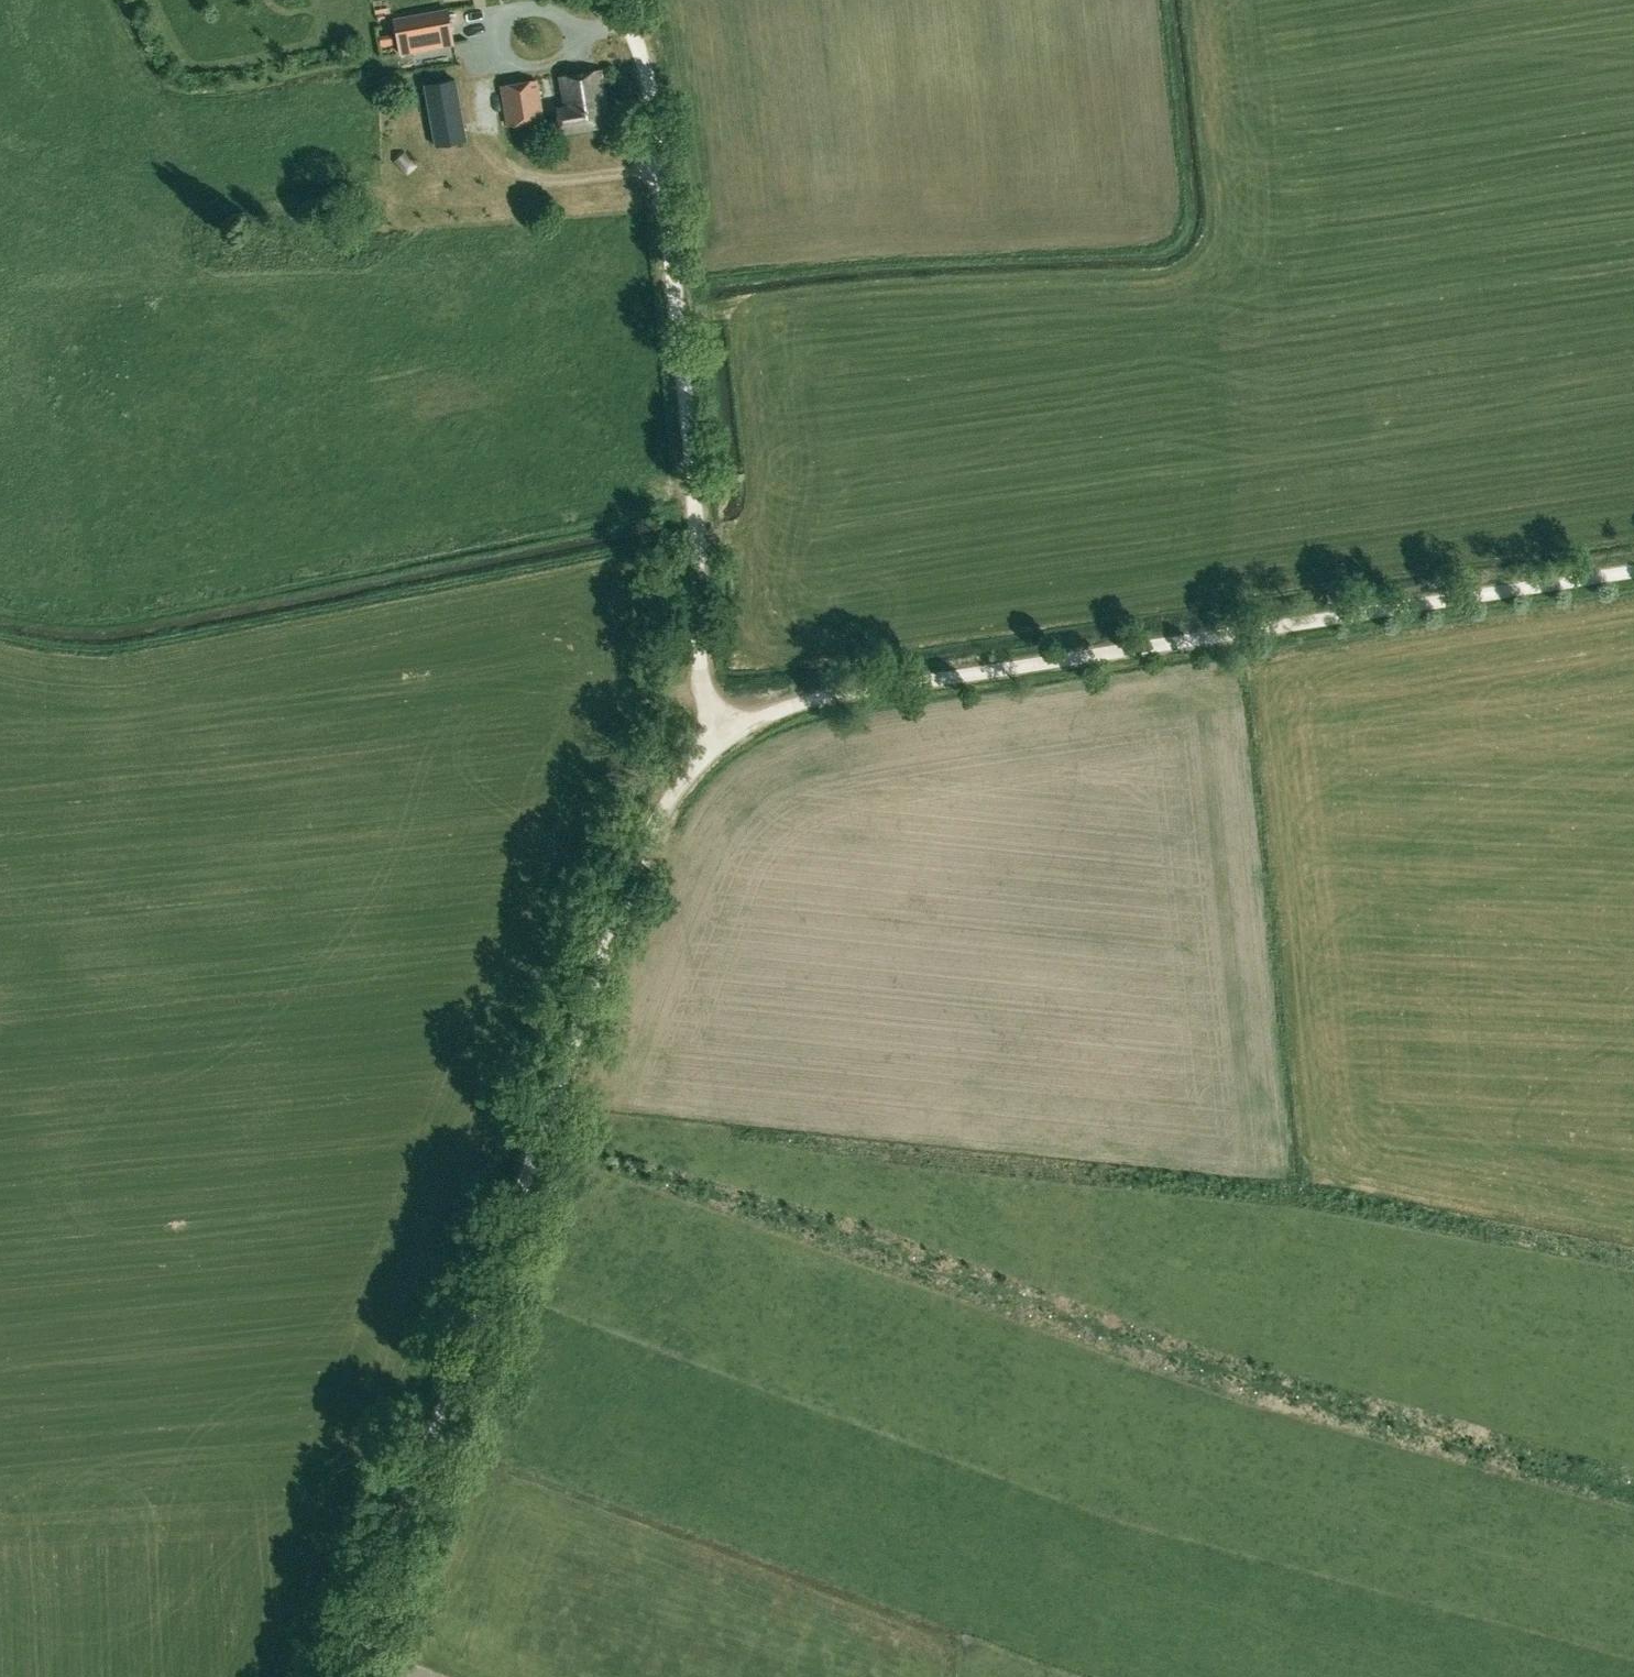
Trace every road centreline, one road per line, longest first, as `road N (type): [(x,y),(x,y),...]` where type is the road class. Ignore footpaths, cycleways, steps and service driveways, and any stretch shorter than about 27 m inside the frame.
road 1 (unclassified): [(349,1676),(655,822),(724,731)]
road 2 (unclassified): [(724,731),(805,700),(1633,571)]
road 3 (unclassified): [(724,731),(700,681),(685,392),(656,113),(634,34),(611,0)]

